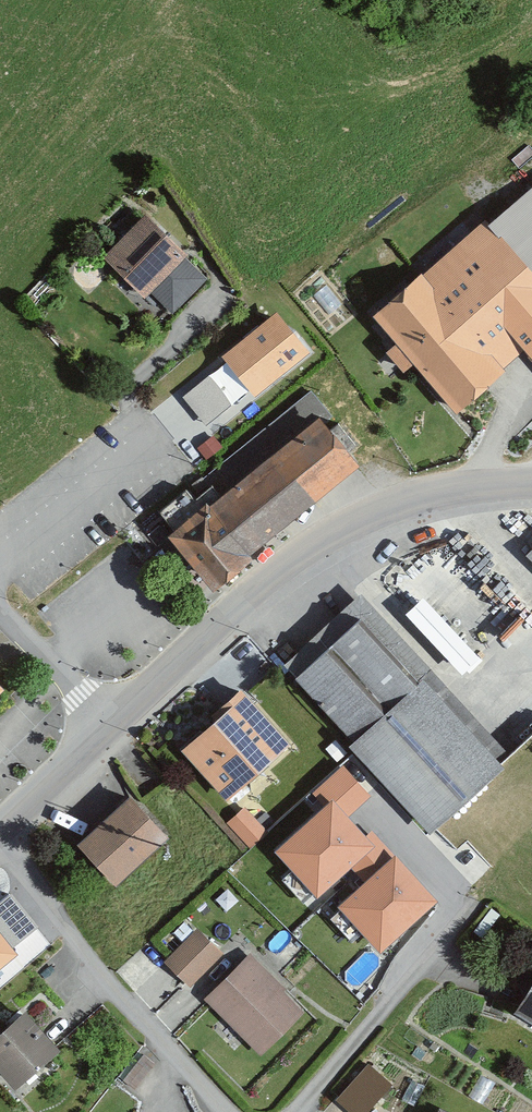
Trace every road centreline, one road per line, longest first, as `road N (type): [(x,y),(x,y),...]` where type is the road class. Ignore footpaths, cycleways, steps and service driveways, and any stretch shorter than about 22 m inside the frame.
road 1 (tertiary): [(531,484),(416,492),(314,542),(111,724)]
road 2 (residential): [(12,815),(139,1011),(238,1111)]
road 3 (residential): [(111,724),(0,612)]
road 4 (tertiary): [(111,724),(12,815)]

